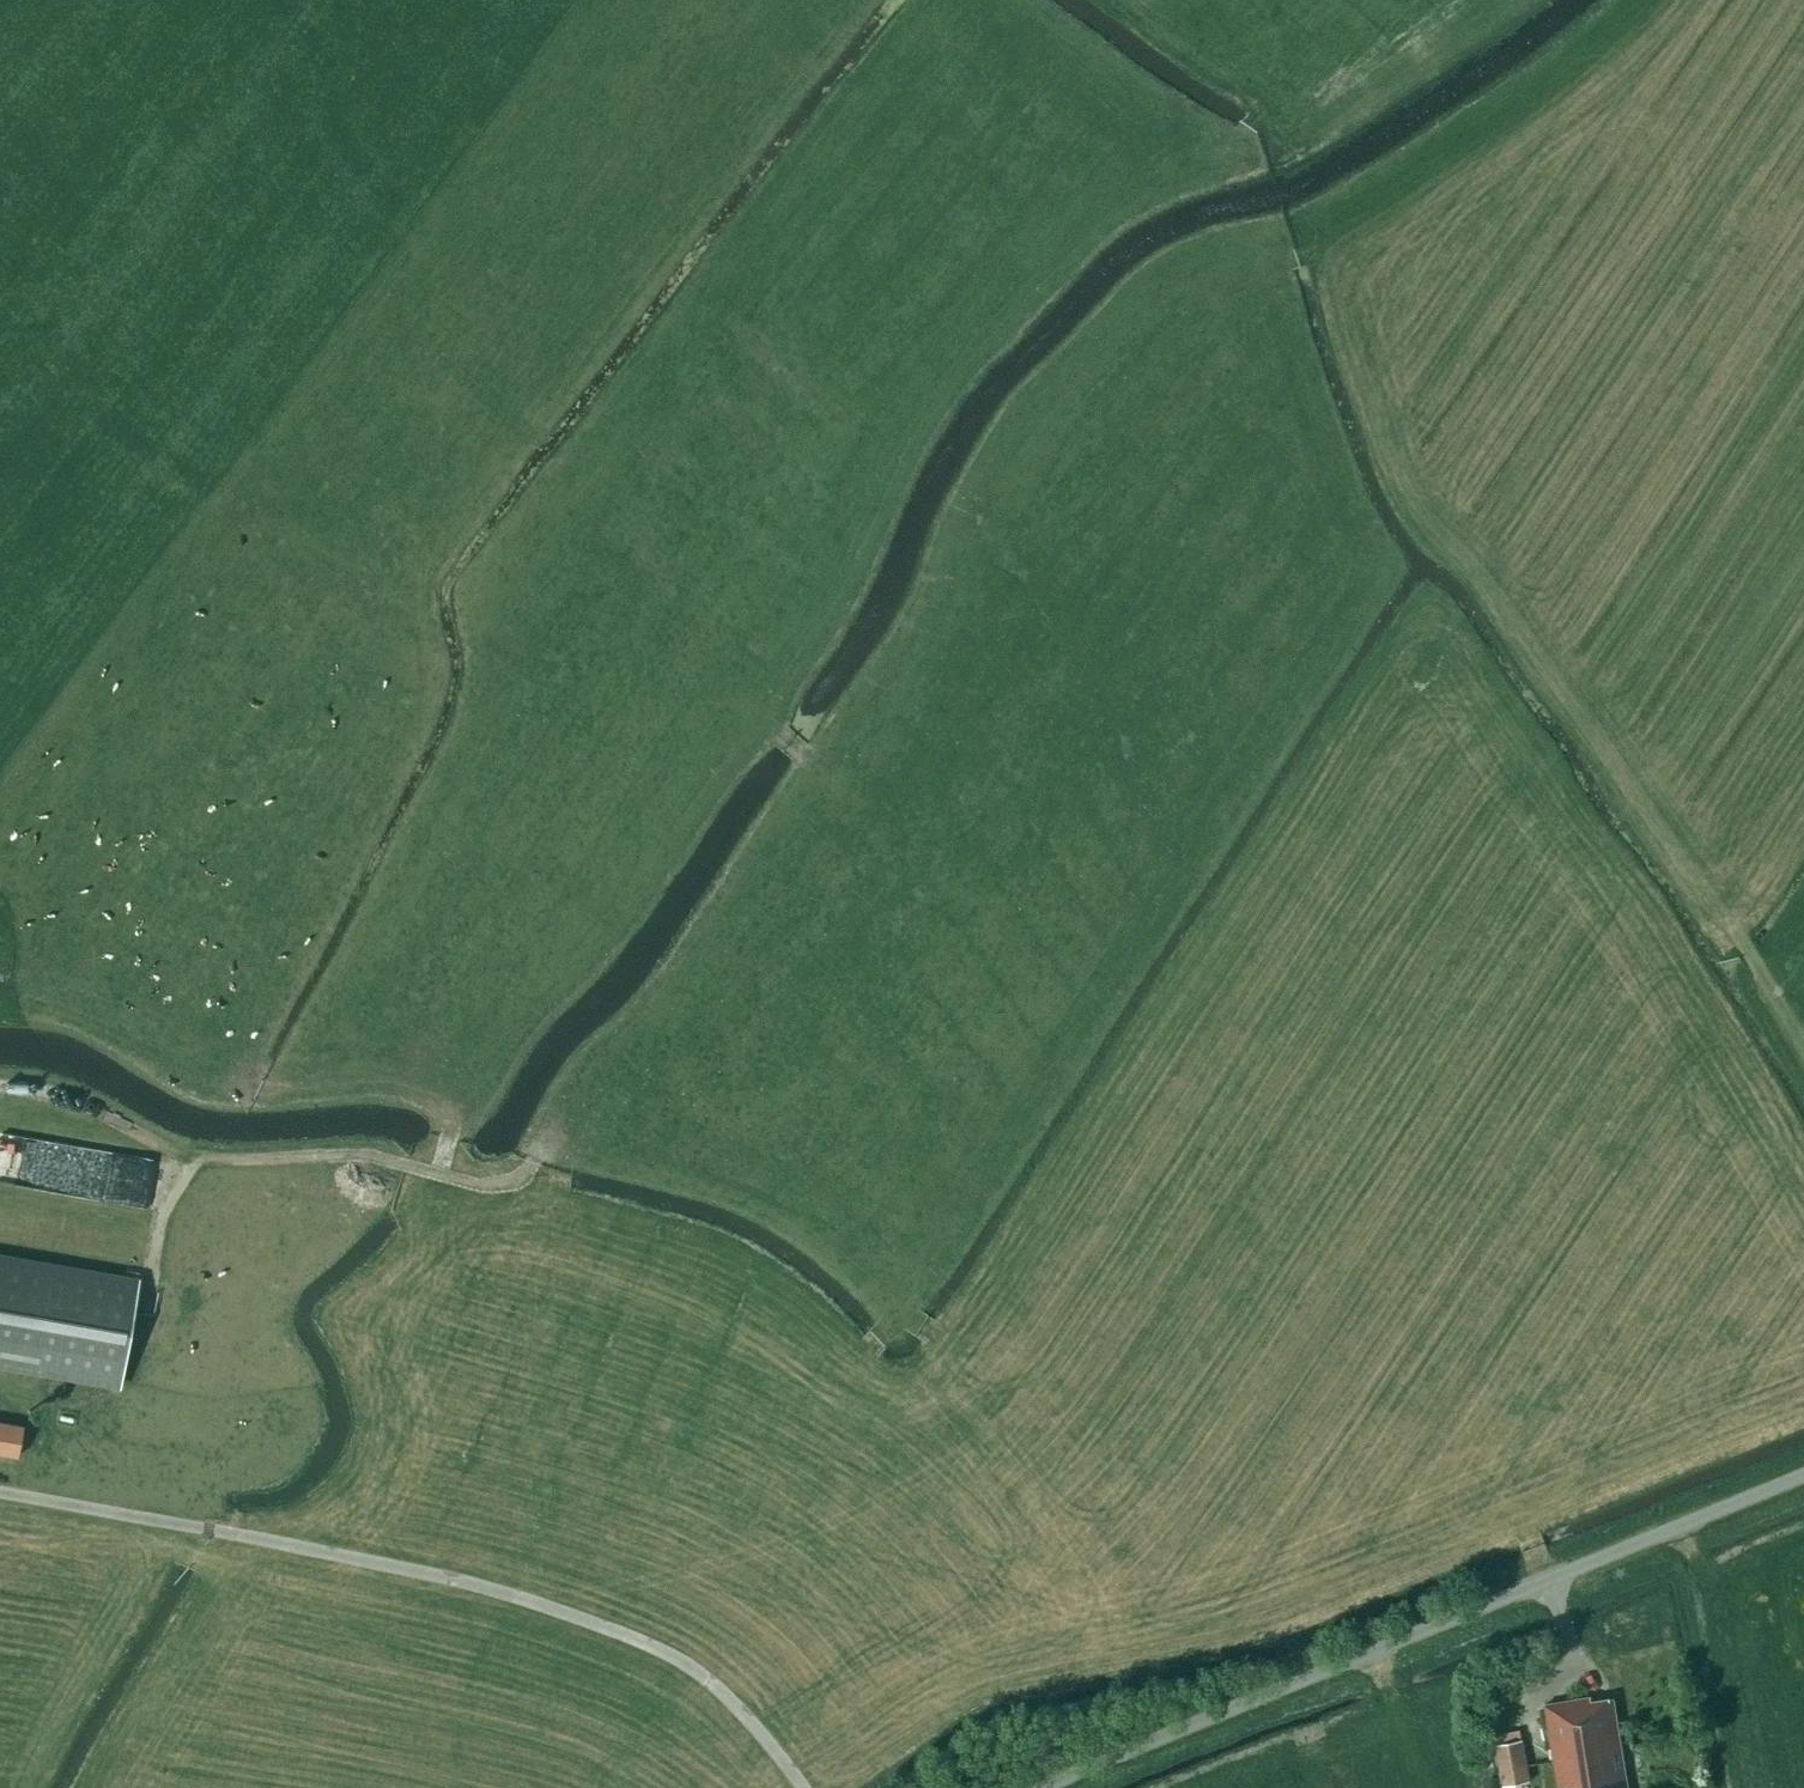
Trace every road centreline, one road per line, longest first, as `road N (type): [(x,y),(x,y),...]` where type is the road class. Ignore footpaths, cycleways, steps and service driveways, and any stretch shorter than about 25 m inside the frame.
road 1 (tertiary): [(1043,1787),(1803,1475)]

